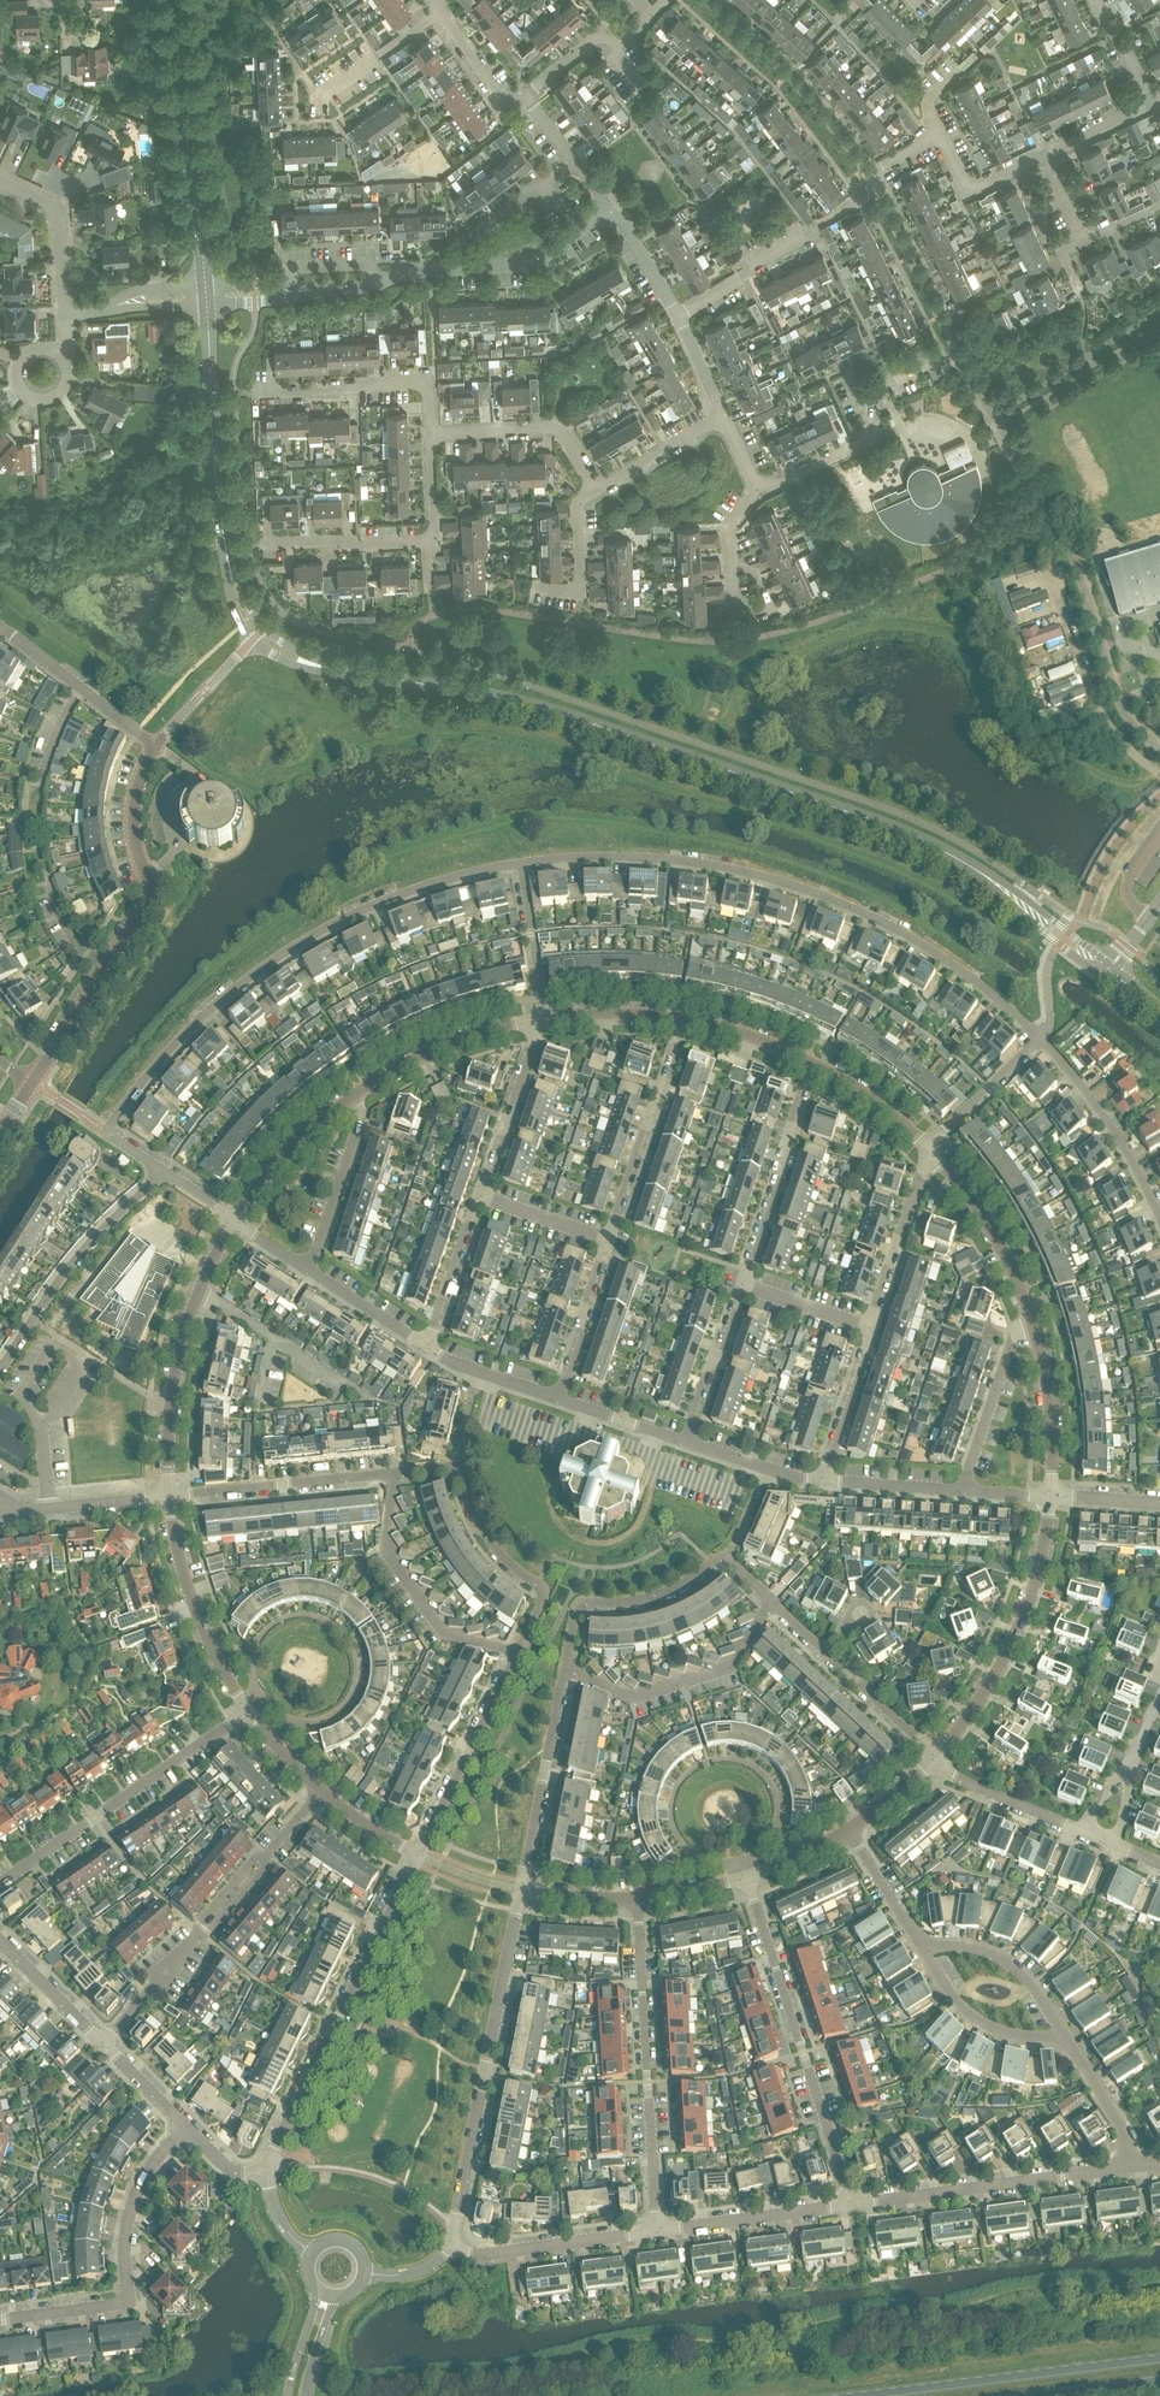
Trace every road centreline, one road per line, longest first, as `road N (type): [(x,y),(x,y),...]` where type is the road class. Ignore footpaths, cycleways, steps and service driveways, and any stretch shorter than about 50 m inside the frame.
road 1 (tertiary): [(1109,972),(984,876),(899,830),(552,712),(318,667),(259,634)]
road 2 (residential): [(1041,1038),(928,947),(806,889),(665,859),(522,862)]
road 3 (residential): [(522,862),(391,898),(292,948),(180,1039),(106,1132)]
road 4 (residential): [(419,1855),(545,1595),(490,1538),(460,1465)]
road 5 (residential): [(686,1442),(816,1064)]
road 6 (residential): [(557,1399),(686,1021)]
road 7 (residential): [(32,1083),(149,902),(134,814),(153,749)]
road 8 (residential): [(452,2244),(523,1890)]
road 9 (residential): [(267,2172),(419,1855)]
road 10 (residential): [(823,1480),(928,1148)]
road 11 (tertiary): [(259,634),(238,600),(223,550),(206,295)]
road 12 (residential): [(428,1348),(540,1020)]
road 13 (residential): [(851,2205),(748,1877)]
road 14 (residential): [(92,2044),(324,1793)]
road 15 (residential): [(656,2232),(637,1898)]
road 16 (residential): [(681,316),(875,192),(868,177),(939,133)]
road 17 (residential): [(0,2323),(132,2303),(138,2206),(185,2128)]
road 18 (residential): [(0,1886),(248,1710)]
road 19 (tertiary): [(206,295),(178,0)]
road 20 (primary): [(1159,2360),(868,2395)]
road 21 (residential): [(933,1759),(979,1702),(1015,1638),(1039,1569),(1052,1497)]
road 22 (residential): [(169,1497),(460,1465)]
road 23 (residential): [(235,1220),(181,1348),(168,1429),(169,1497)]
road 24 (residential): [(851,2205),(1135,2165)]
road 25 (residential): [(523,1890),(577,1609)]
road 26 (residential): [(0,1372),(66,1271),(167,1173)]
road 27 (residential): [(758,484),(772,486),(865,442),(871,395),(957,353)]
road 28 (residential): [(206,295),(364,287),(457,268)]
road 29 (residential): [(169,1497),(195,1610),(248,1710)]
road 30 (residential): [(251,392),(426,382),(432,433)]
road 31 (residential): [(1159,1216),(1113,1128),(1041,1038)]
road 32 (residential): [(452,2244),(487,2254),(656,2232)]
road 33 (residential): [(963,1491),(1025,1301)]
road 34 (residential): [(1052,1497),(1052,1417),(1025,1301)]
road 35 (residential): [(656,2232),(851,2205)]
road 36 (residential): [(153,749),(0,628)]
road 37 (residential): [(1069,2040),(1018,2046),(993,2038),(951,1997),(922,1947)]
road 38 (residential): [(309,1270),(369,1086)]
road 39 (residential): [(432,433),(557,431),(594,488)]
road 40 (residential): [(369,1086),(296,1145),(235,1220)]
road 41 (residential): [(1069,2040),(1011,1965),(983,1952),(922,1947)]
road 42 (residential): [(540,1020),(451,1044),(369,1086)]
road 43 (residential): [(1025,1301),(975,1204),(928,1148)]
road 44 (residential): [(457,268),(534,264),(613,210)]
road 45 (residential): [(525,93),(591,40),(630,36),(662,0)]
road 46 (residential): [(260,544),(430,540)]
road 47 (residential): [(65,312),(58,207),(0,180)]
road 48 (residential): [(1082,1830),(933,1759)]
road 49 (residential): [(726,1556),(667,1592),(577,1609)]
road 50 (residential): [(533,584),(581,591),(578,501),(594,488)]
road 51 (residential): [(540,1020),(522,862)]
road 52 (residential): [(928,1148),(1041,1038)]
road 53 (residential): [(153,749),(259,634)]
road 54 (residential): [(933,1759),(826,1652)]
road 55 (residential): [(21,1511),(169,1497)]
road 56 (residential): [(594,488),(722,414)]
road 57 (residential): [(457,268),(463,241),(559,170)]
road 58 (residential): [(686,1021),(613,1014),(540,1020)]
road 59 (residential): [(613,210),(525,93)]
road 60 (unclassified): [(322,97),(444,18)]
road 61 (residential): [(1044,155),(975,187),(964,183),(939,133)]
road 62 (residential): [(428,1348),(309,1270)]
road 63 (unclassified): [(65,312),(206,295)]
road 64 (residential): [(1135,2165),(1069,2040)]
road 65 (residential): [(963,1491),(823,1480)]
road 66 (residential): [(928,1148),(816,1064)]
road 67 (residential): [(826,1652),(726,1556)]
road 68 (residential): [(922,1947),(853,1827)]
road 69 (unclassified): [(34,345),(19,356),(14,375),(36,400),(66,385),(61,353)]
road 70 (residential): [(816,1064),(686,1021)]
road 71 (residential): [(92,2044),(0,1943)]
road 72 (residential): [(686,1442),(557,1399)]
road 73 (residential): [(681,316),(613,210)]
road 74 (residential): [(185,2128),(92,2044)]
road 75 (residential): [(1154,99),(1044,155)]

